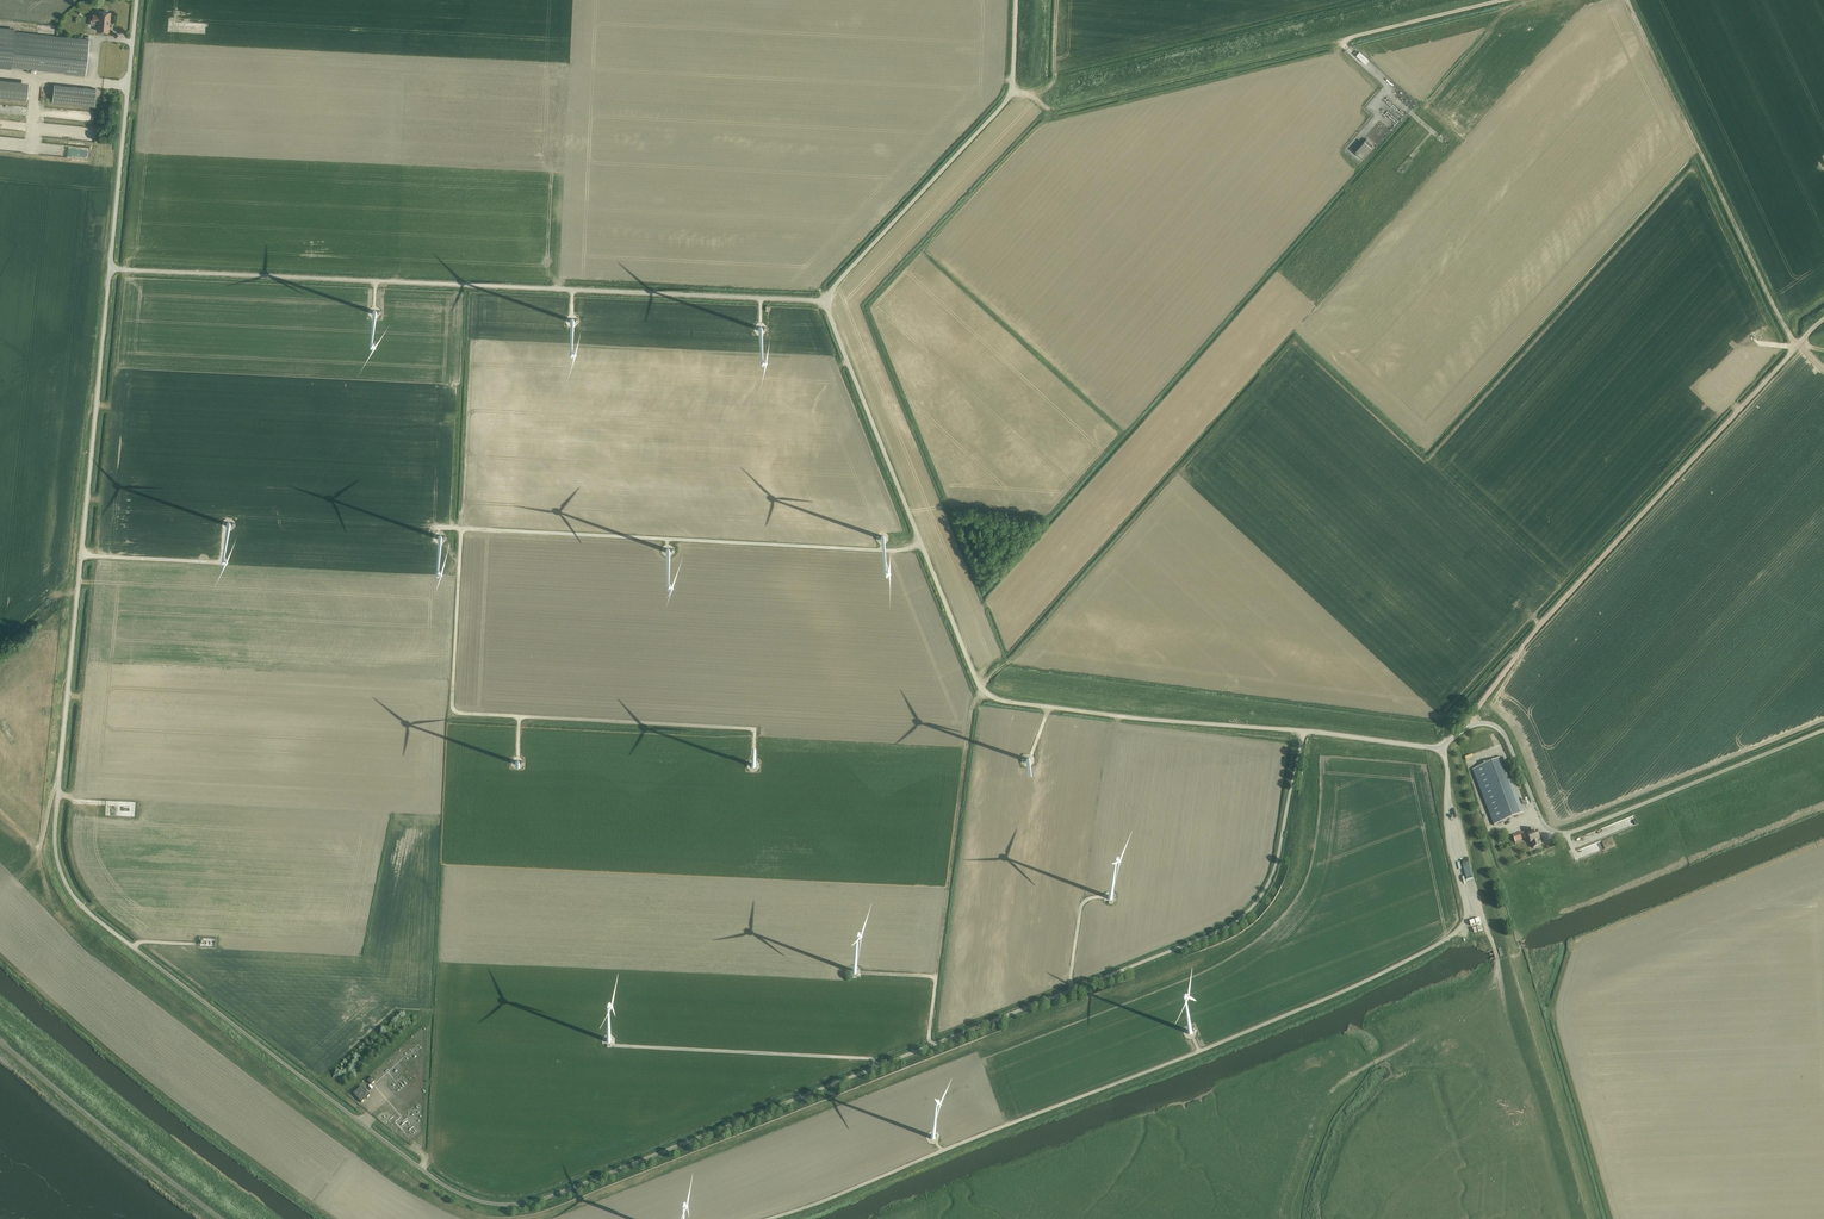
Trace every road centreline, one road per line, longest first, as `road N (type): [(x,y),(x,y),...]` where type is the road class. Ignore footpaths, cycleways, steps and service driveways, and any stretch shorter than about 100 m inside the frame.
road 1 (unclassified): [(110,269),(60,763),(62,874),(89,912),(453,1193),(501,1205),(543,1200),(1220,931),(1252,909),(1272,878),(1304,731)]
road 2 (unclassified): [(1304,731),(1118,717),(985,693),(823,301)]
road 3 (unclassified): [(823,301),(110,269)]
road 4 (unclassified): [(1823,731),(1563,834),(1545,825),(1504,733),(1492,724),(1473,725),(1442,749),(1304,731)]
road 5 (track): [(1465,730),(1554,611),(1823,320)]
road 6 (track): [(1629,0),(1796,347)]
road 7 (unclassified): [(823,301),(1009,98),(1016,0)]
road 8 (track): [(929,1045),(972,706),(984,691)]
road 9 (track): [(1011,93),(1055,110),(1341,42)]
road 10 (unclassified): [(218,1218),(0,1042)]
road 11 (unclassified): [(110,269),(137,0)]
road 12 (unclassified): [(1341,42),(1507,0)]

